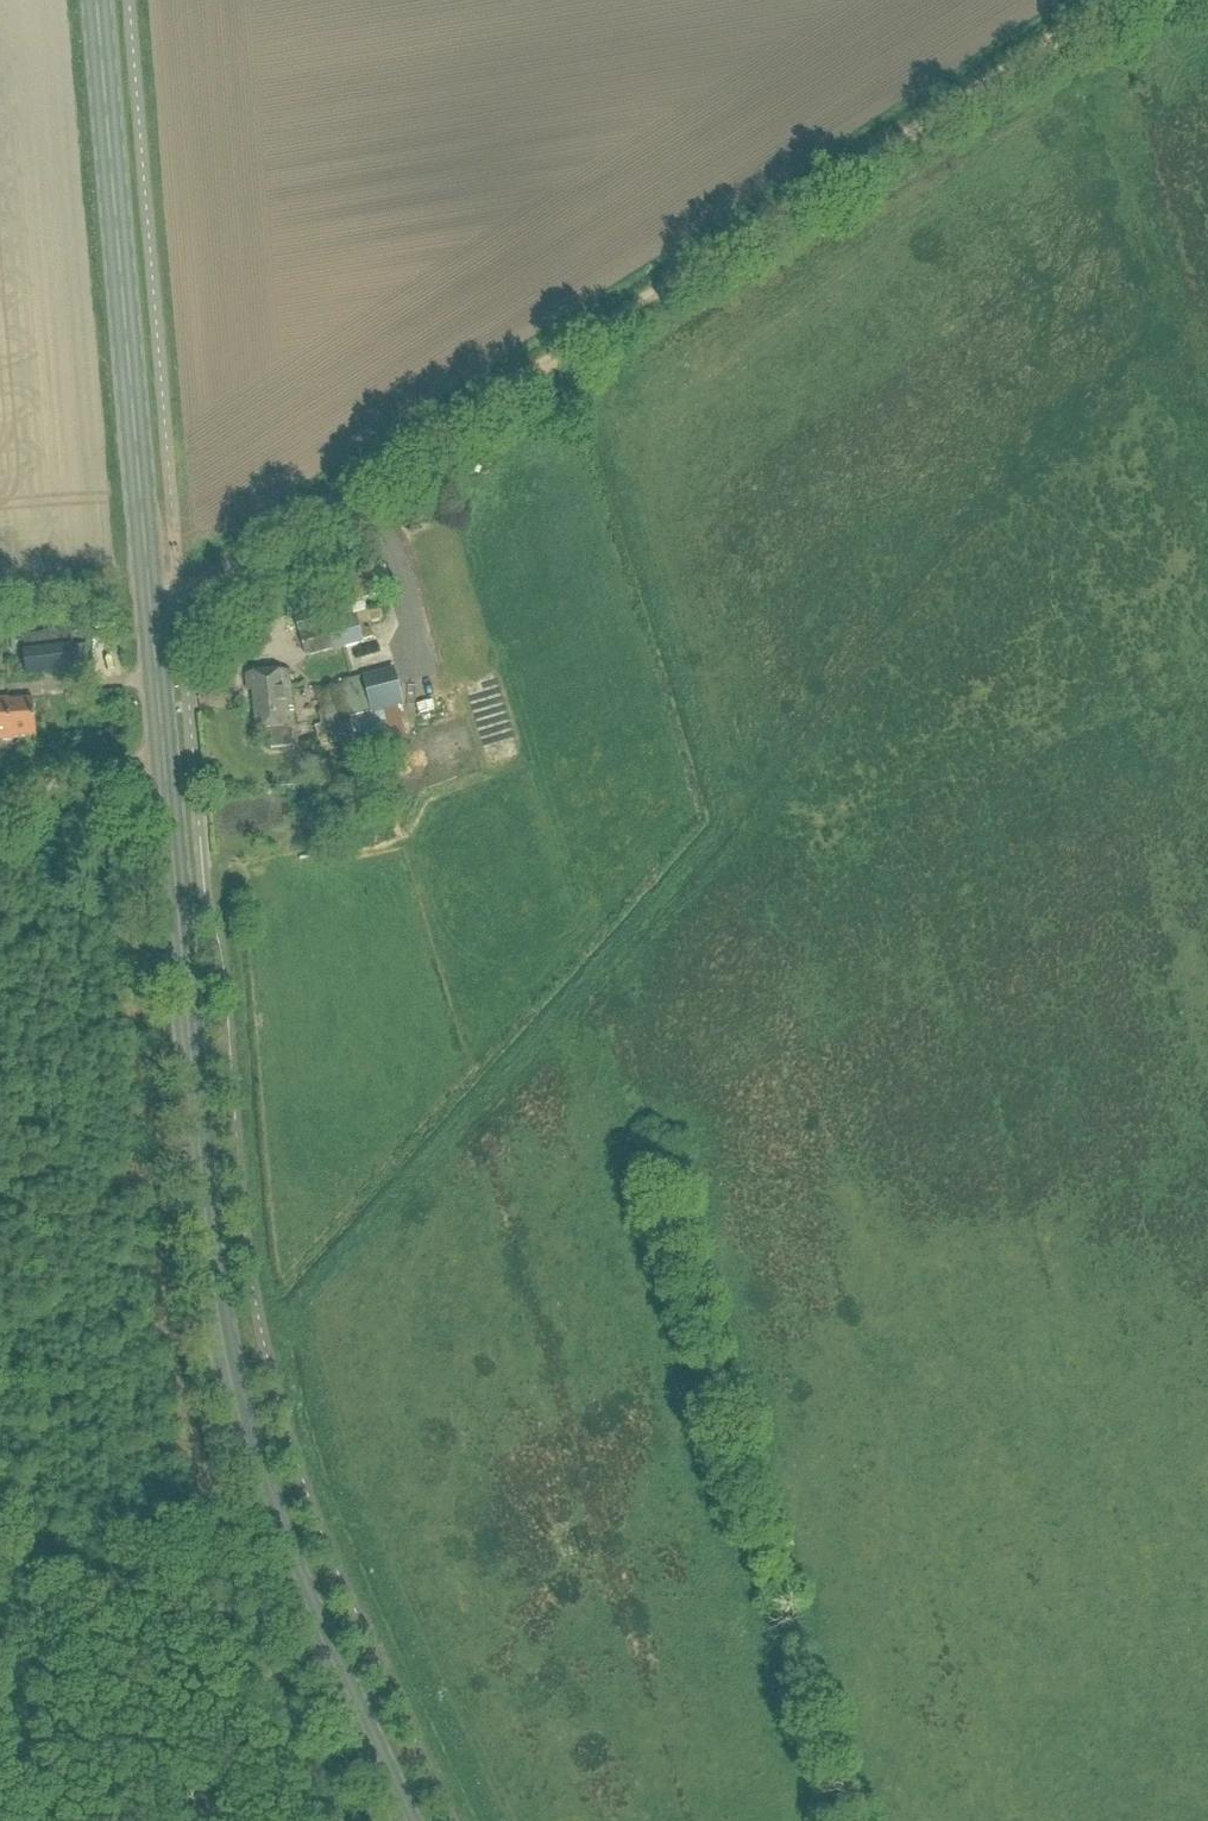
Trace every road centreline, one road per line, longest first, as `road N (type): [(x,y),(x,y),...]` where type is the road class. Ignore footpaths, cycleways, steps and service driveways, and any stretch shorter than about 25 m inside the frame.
road 1 (secondary): [(405,1820),(289,1569),(222,1356),(161,753),(100,0)]
road 2 (track): [(180,599),(1121,0)]
road 3 (track): [(194,743),(0,805)]

